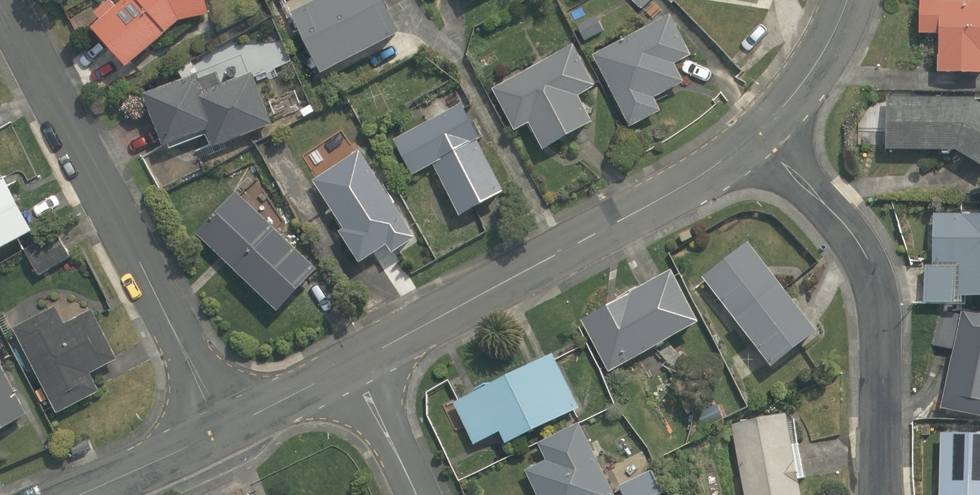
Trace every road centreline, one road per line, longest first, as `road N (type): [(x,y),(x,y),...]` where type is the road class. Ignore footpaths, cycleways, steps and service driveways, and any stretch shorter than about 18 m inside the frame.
road 1 (residential): [(227,429),(1,0)]
road 2 (residential): [(756,137),(666,198),(352,366)]
road 3 (residential): [(885,494),(877,287),(855,245),(756,137)]
road 4 (residential): [(227,429),(66,494)]
road 5 (residential): [(847,0),(812,71),(756,137)]
road 6 (residential): [(416,494),(352,366)]
road 7 (residential): [(352,366),(227,429)]

